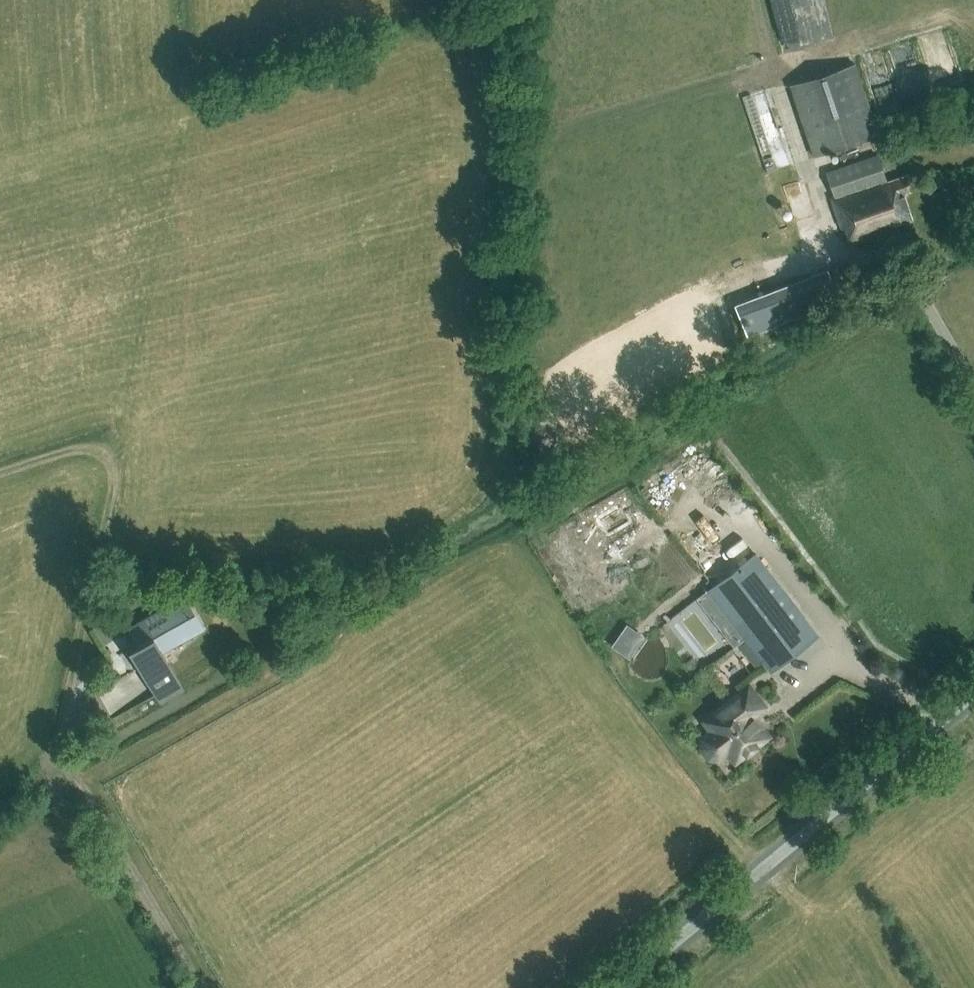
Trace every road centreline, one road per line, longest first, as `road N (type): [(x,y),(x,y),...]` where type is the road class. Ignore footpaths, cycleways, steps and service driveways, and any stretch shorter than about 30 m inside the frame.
road 1 (track): [(194,987),(64,760),(104,462),(78,448),(0,473)]
road 2 (tertiary): [(621,987),(973,691)]
road 3 (track): [(973,391),(909,283),(838,244),(781,93)]

